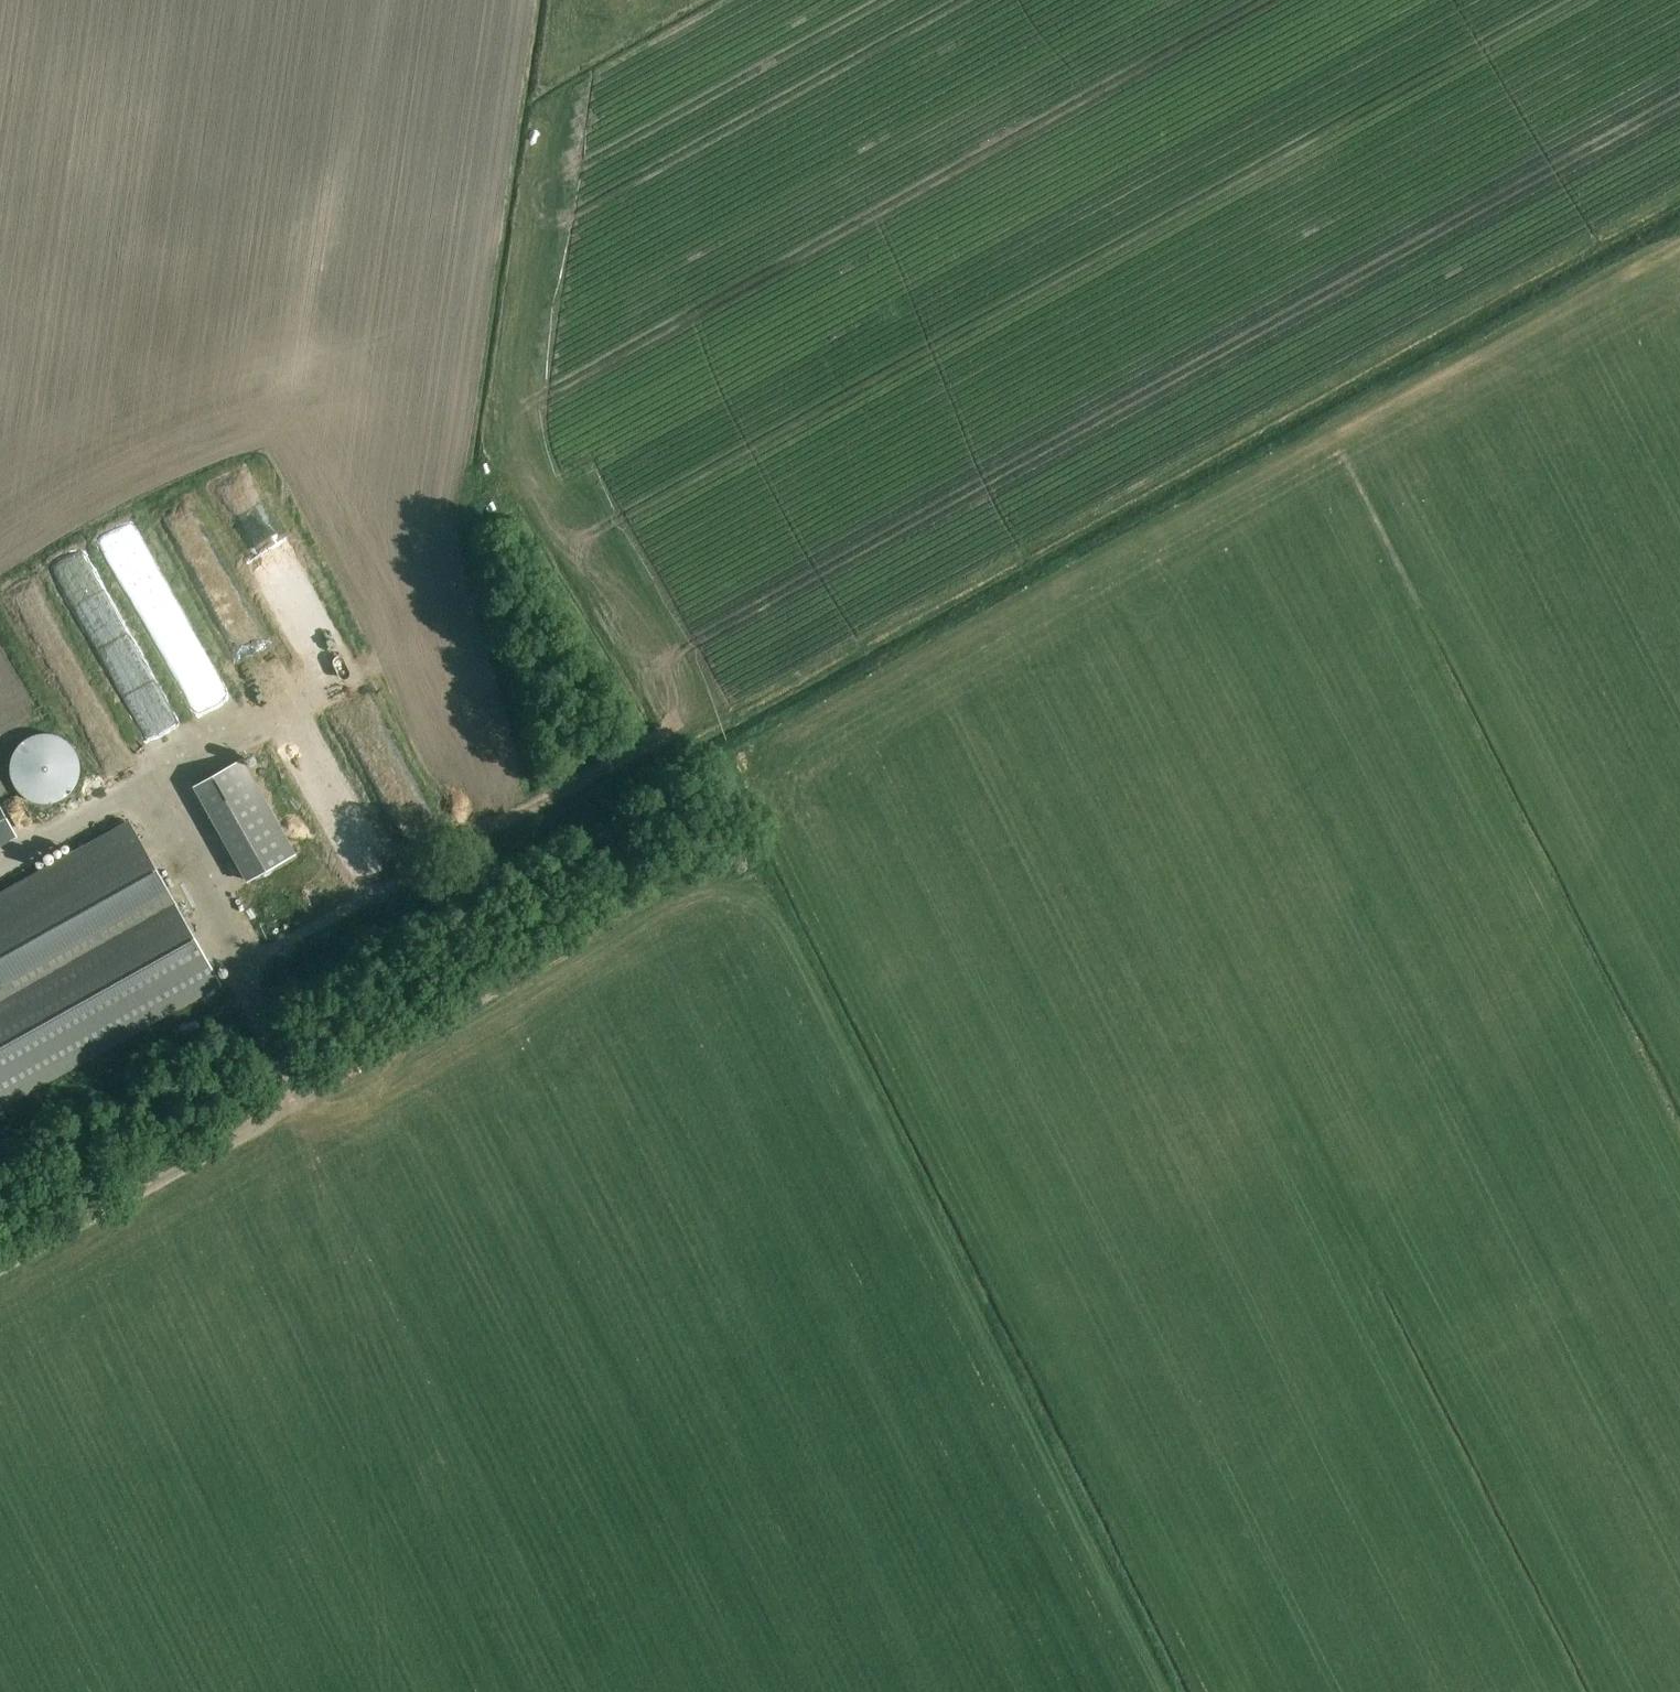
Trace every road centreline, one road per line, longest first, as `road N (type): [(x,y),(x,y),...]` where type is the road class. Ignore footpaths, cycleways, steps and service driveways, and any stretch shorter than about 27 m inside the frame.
road 1 (track): [(251,980),(282,1070),(269,1117),(0,1269)]

